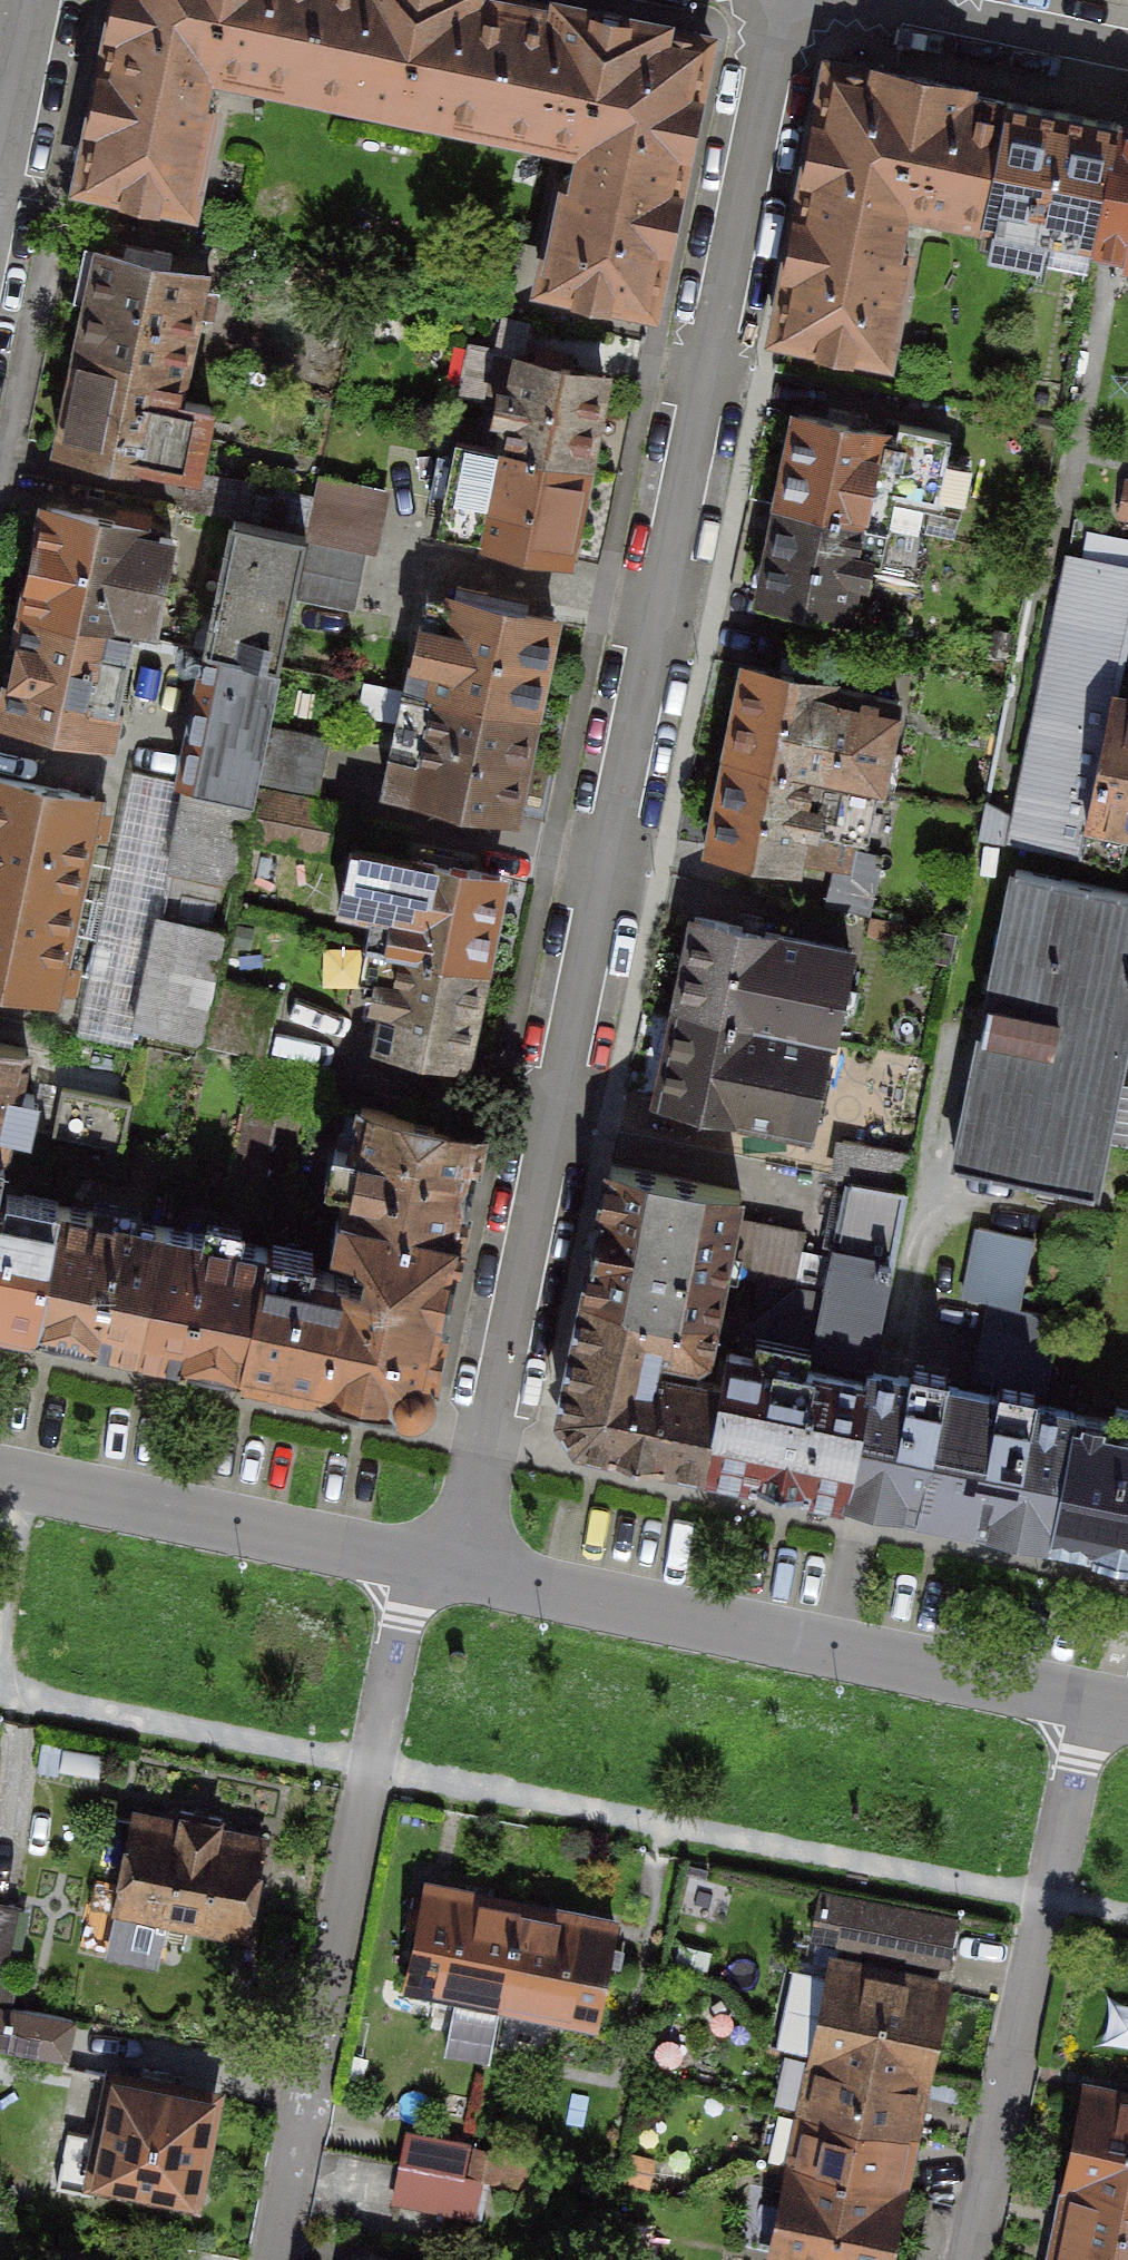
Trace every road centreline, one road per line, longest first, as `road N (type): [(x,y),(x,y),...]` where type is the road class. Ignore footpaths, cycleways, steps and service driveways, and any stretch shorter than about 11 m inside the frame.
road 1 (residential): [(785,0),(461,1576)]
road 2 (residential): [(273,2259),(408,1568)]
road 3 (residential): [(1092,1705),(461,1576)]
road 4 (residential): [(1092,1705),(968,2259)]
road 5 (residential): [(408,1568),(0,1475)]
road 6 (residential): [(900,0),(1127,49)]
road 7 (residential): [(35,0),(0,158)]

